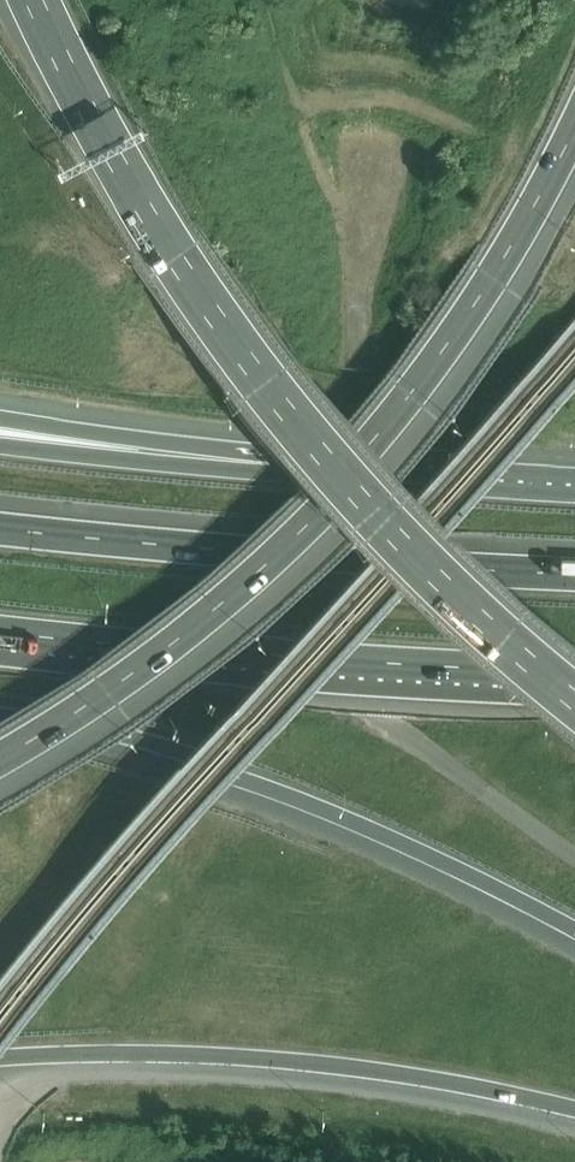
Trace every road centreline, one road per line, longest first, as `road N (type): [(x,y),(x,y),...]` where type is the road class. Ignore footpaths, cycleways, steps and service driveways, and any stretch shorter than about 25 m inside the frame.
road 1 (motorway): [(28,0),(57,77),(140,227),(362,500),(440,583),(574,701)]
road 2 (motorway): [(0,757),(221,596),(386,427),(488,282),(574,123)]
road 3 (motorway): [(0,712),(310,798),(574,925)]
road 4 (motorway): [(0,1062),(191,1055),(446,1080),(574,1112)]
road 5 (motorway): [(0,638),(574,691)]
road 6 (motorway): [(574,568),(0,522)]
road 7 (motorway): [(574,484),(268,469)]
road 8 (motorway): [(268,469),(0,412)]
road 9 (motorway): [(268,469),(0,443)]

